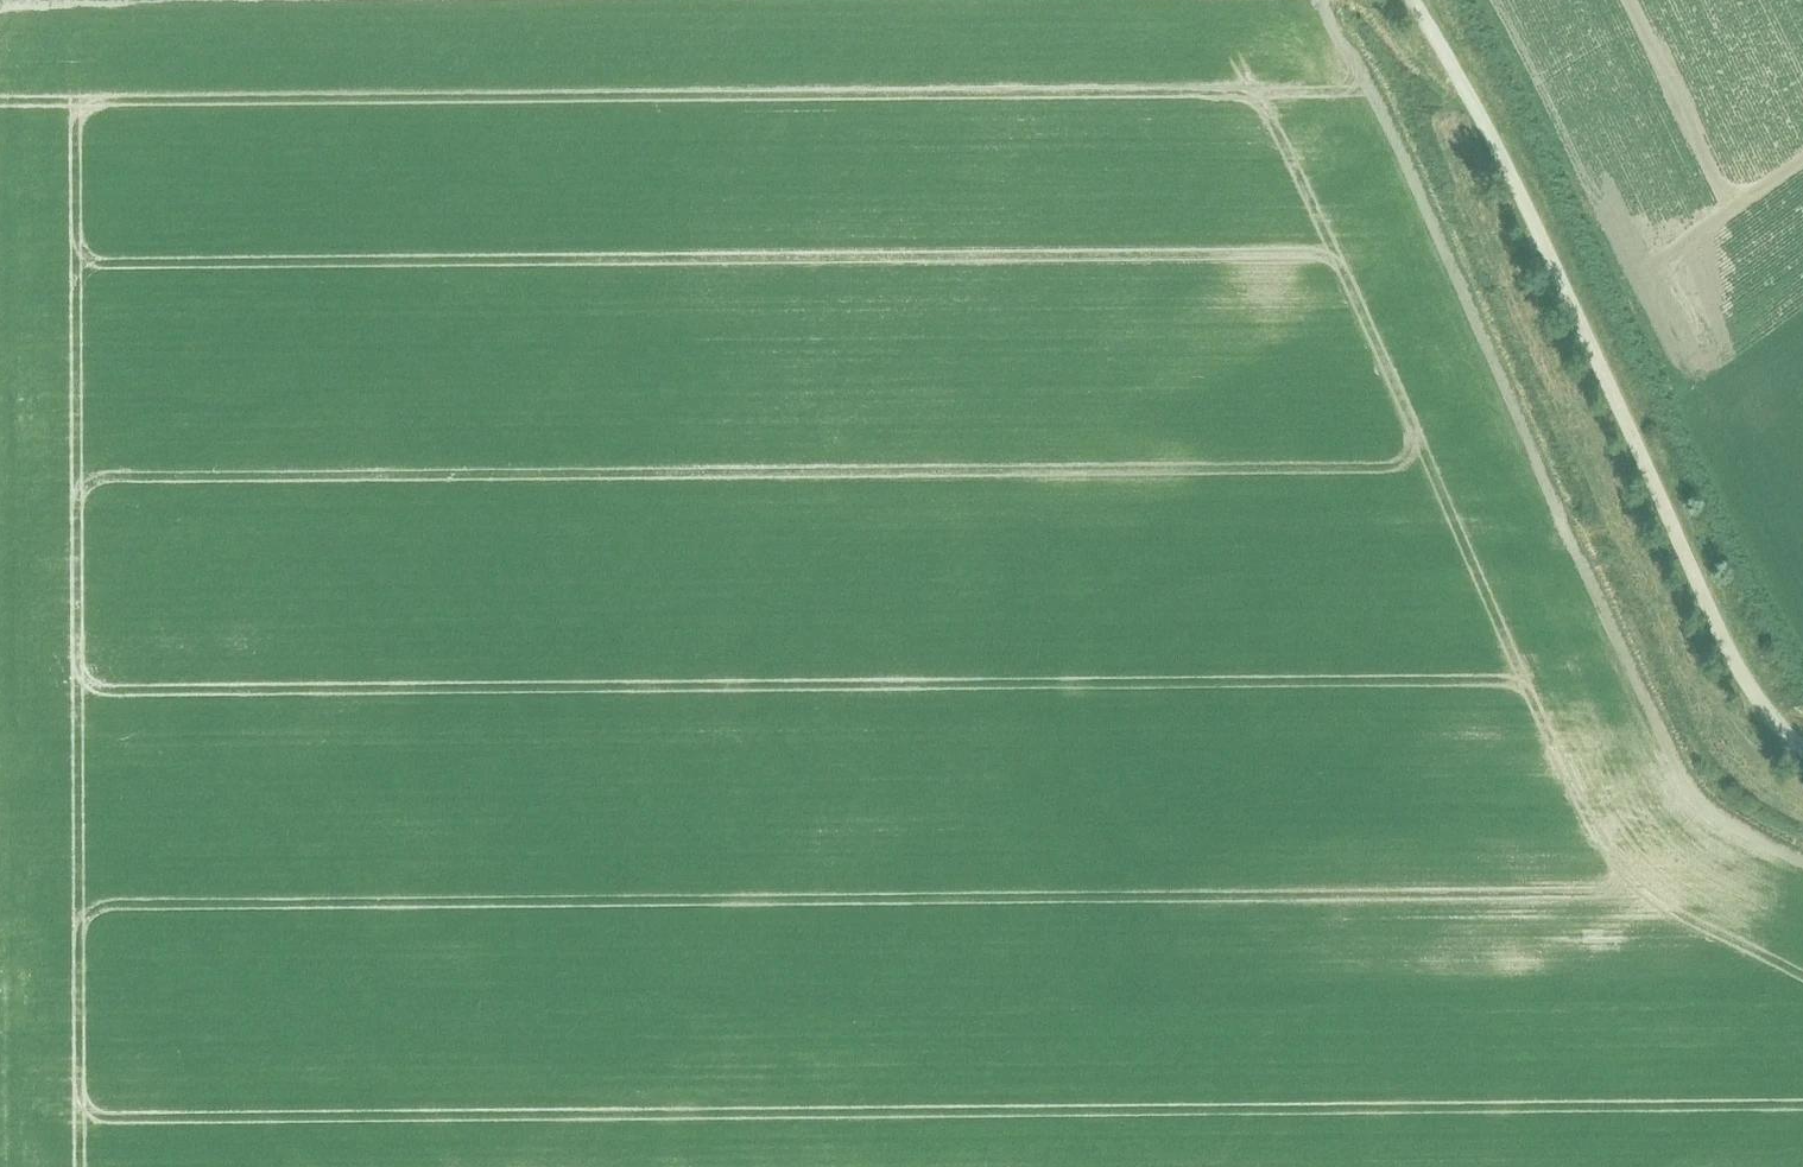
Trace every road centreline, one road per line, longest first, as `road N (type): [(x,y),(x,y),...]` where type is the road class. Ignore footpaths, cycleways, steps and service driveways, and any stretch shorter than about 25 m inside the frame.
road 1 (unclassified): [(1802,749),(1739,668),(1513,179),(1412,0)]

